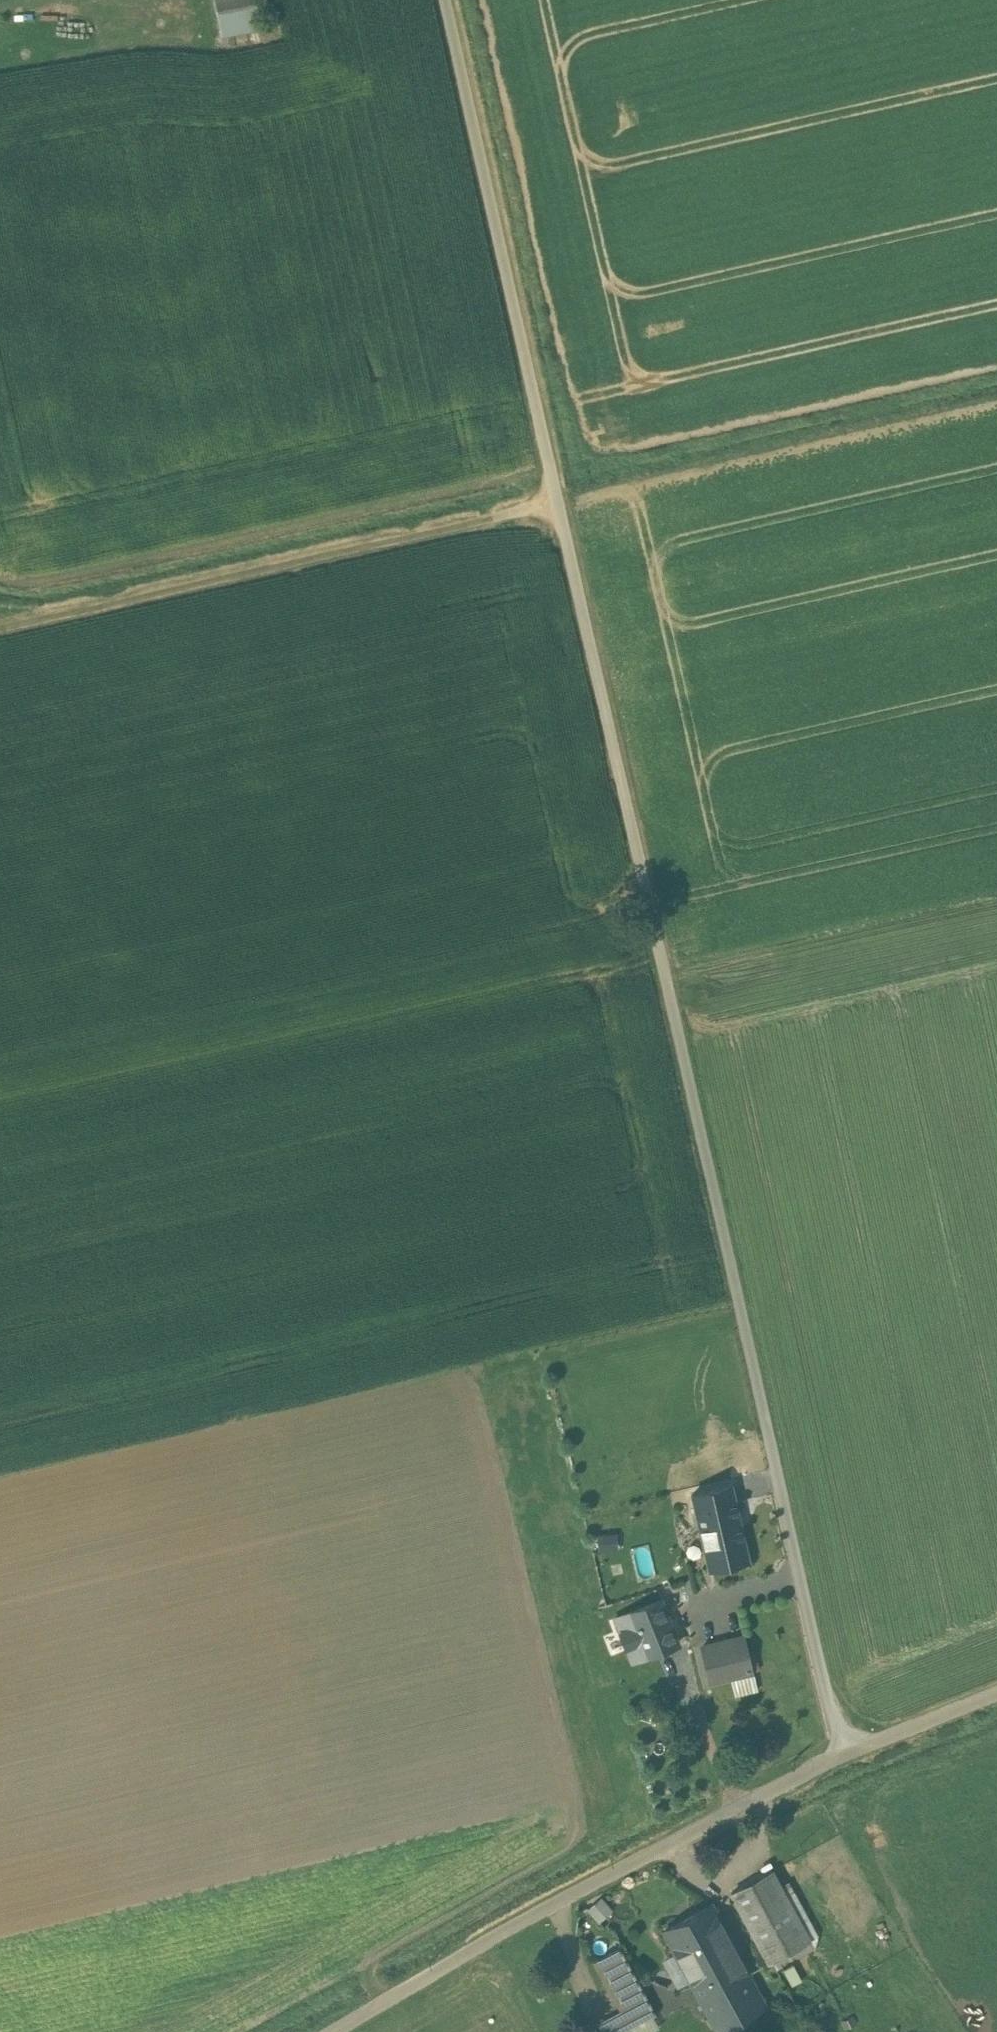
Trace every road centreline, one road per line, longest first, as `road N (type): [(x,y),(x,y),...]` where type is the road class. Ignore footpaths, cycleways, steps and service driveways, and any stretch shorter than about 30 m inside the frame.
road 1 (unclassified): [(446,0),(843,1753)]
road 2 (unclassified): [(843,1753),(326,2031)]
road 3 (track): [(560,502),(0,625)]
road 4 (unclassified): [(996,1692),(843,1753)]

